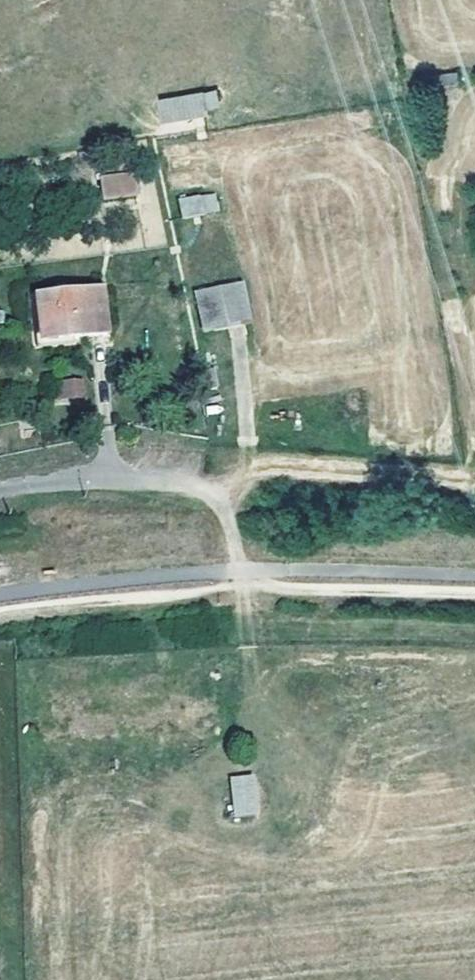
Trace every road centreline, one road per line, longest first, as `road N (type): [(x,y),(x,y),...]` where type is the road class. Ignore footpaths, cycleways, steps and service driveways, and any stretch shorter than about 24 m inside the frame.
road 1 (residential): [(0,489),(41,482),(278,486)]
road 2 (track): [(278,486),(474,491)]

